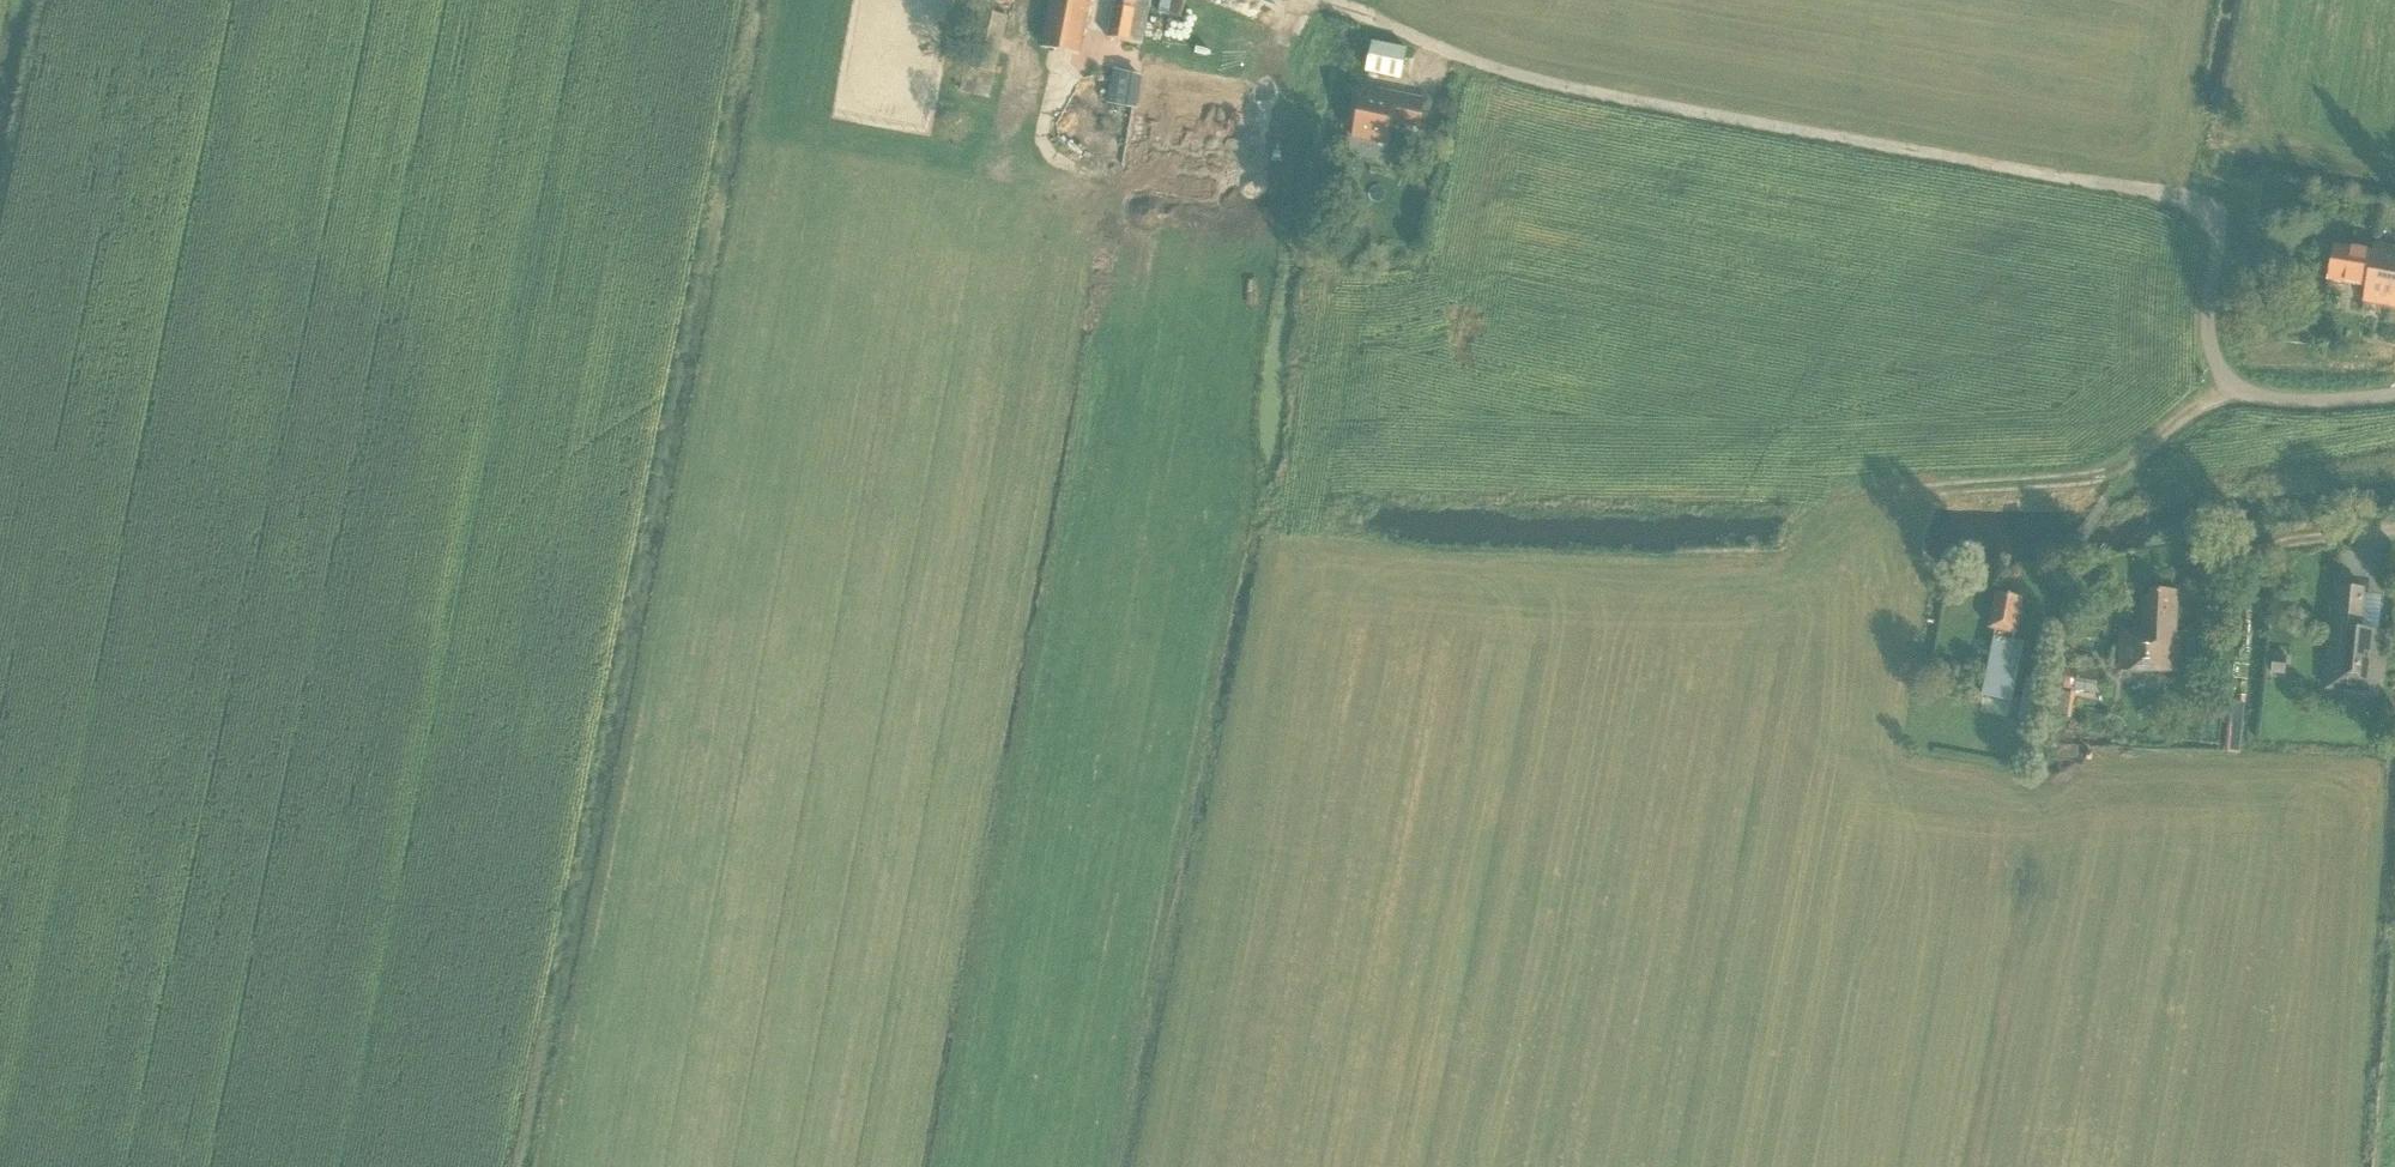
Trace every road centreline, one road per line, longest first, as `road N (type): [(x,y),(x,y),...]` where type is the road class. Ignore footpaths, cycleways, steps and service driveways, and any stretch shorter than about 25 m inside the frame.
road 1 (unclassified): [(2394,393),(2261,398),(2227,380),(2206,336),(2216,218),(2189,199),(1739,119),(1480,56),(1327,0)]

